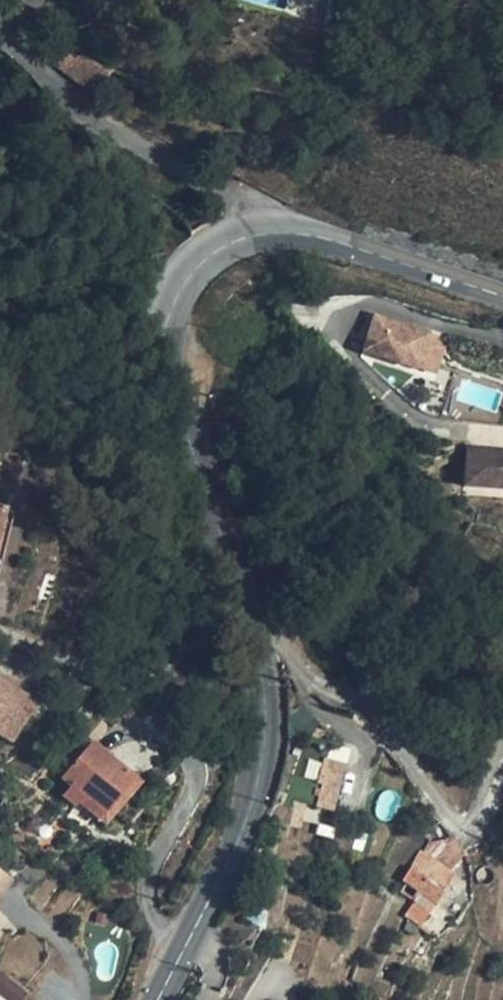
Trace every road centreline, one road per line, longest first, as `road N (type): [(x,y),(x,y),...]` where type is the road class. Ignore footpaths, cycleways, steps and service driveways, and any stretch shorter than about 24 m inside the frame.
road 1 (secondary): [(157,999),(231,854),(266,745),(267,690),(251,620),(180,386),(172,332),(180,292),(206,258),(242,237),(276,232),(324,237),(502,294)]

